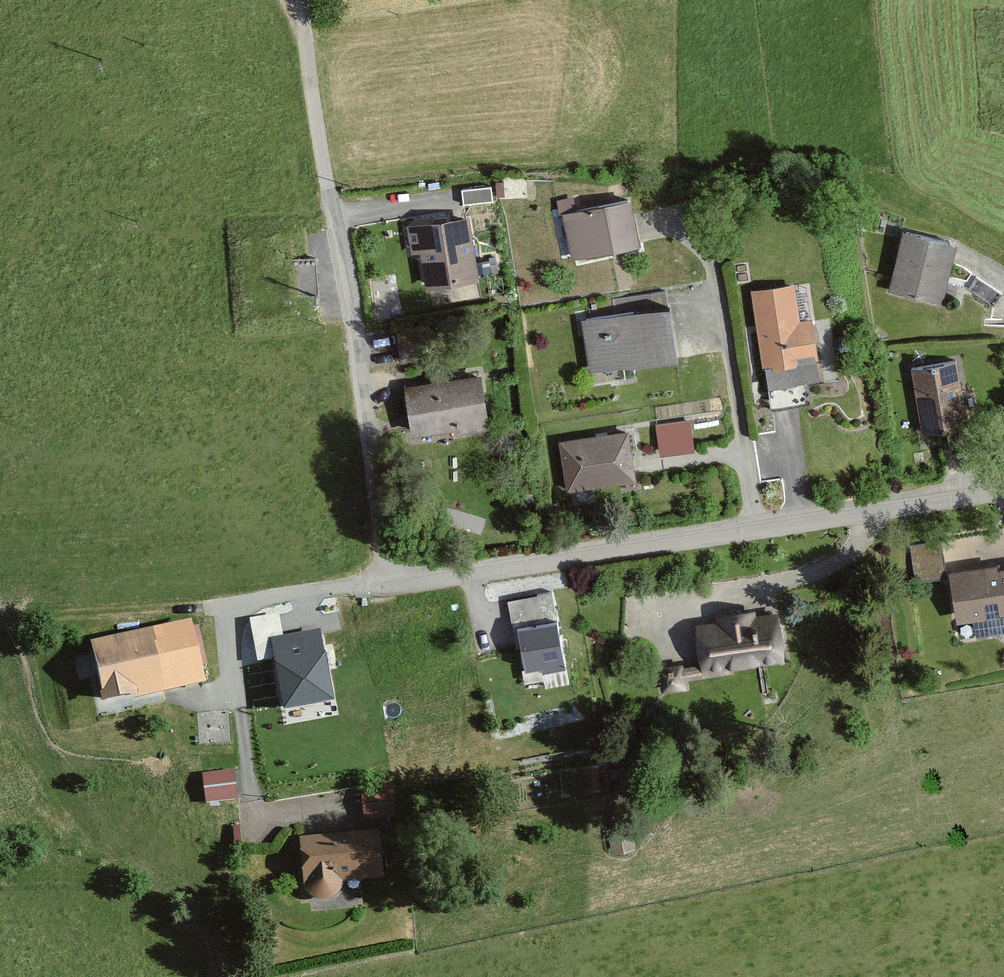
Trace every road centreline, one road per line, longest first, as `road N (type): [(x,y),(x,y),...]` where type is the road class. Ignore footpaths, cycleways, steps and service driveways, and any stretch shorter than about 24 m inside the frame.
road 1 (residential): [(390,582),(336,215)]
road 2 (residential): [(757,531),(390,582)]
road 3 (residential): [(390,582),(266,598),(240,613),(236,668),(258,826)]
road 4 (residential): [(757,531),(711,253),(686,224),(648,225)]
road 5 (residential): [(1003,490),(757,531)]
road 6 (residential): [(336,215),(307,0)]

